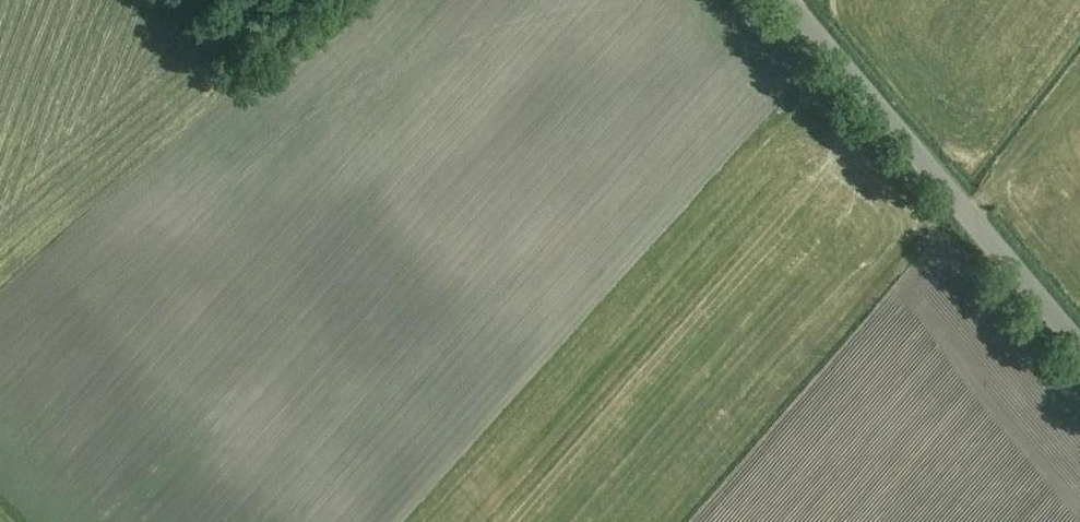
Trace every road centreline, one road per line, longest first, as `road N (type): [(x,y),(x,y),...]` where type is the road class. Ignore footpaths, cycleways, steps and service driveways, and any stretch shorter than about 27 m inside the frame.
road 1 (unclassified): [(1079,348),(787,0)]

